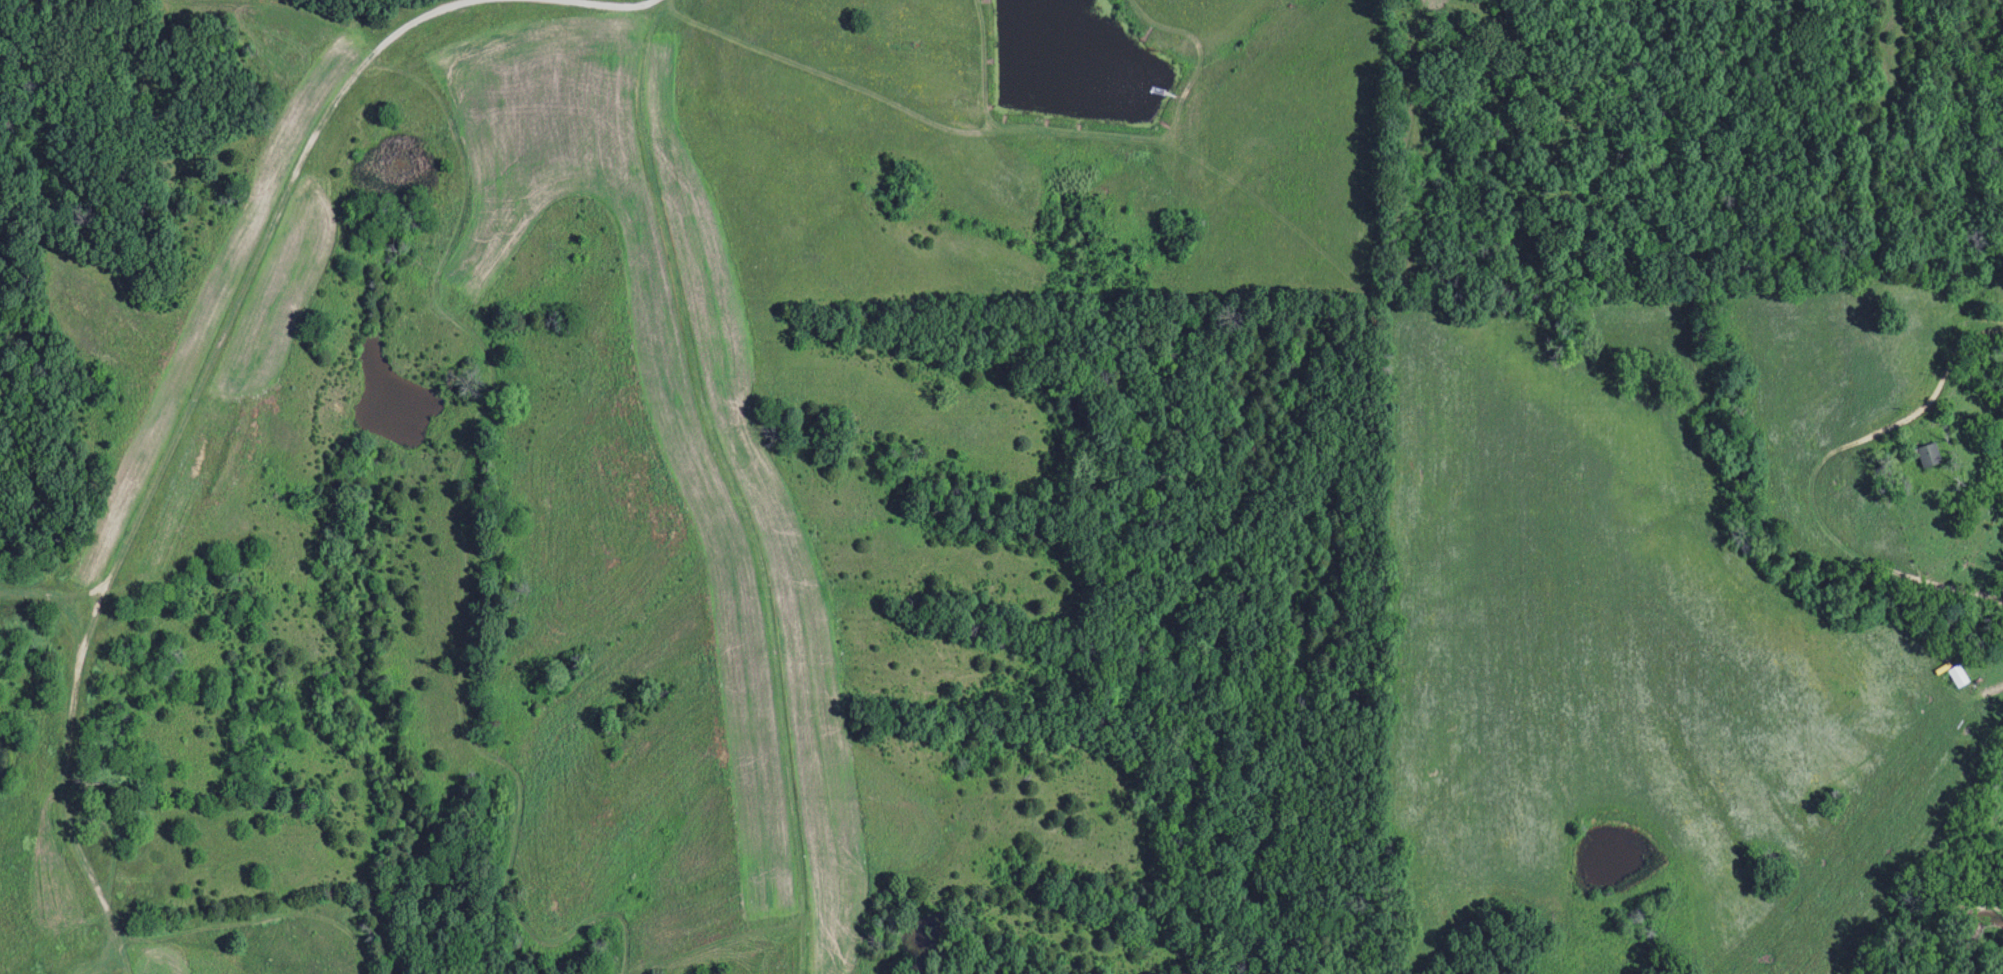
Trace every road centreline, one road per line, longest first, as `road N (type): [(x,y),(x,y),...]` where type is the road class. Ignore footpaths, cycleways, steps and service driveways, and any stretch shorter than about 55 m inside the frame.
road 1 (residential): [(2002,602),(1877,567),(1858,546),(1849,508),(1860,447),(1940,402),(1959,320),(2002,323)]

